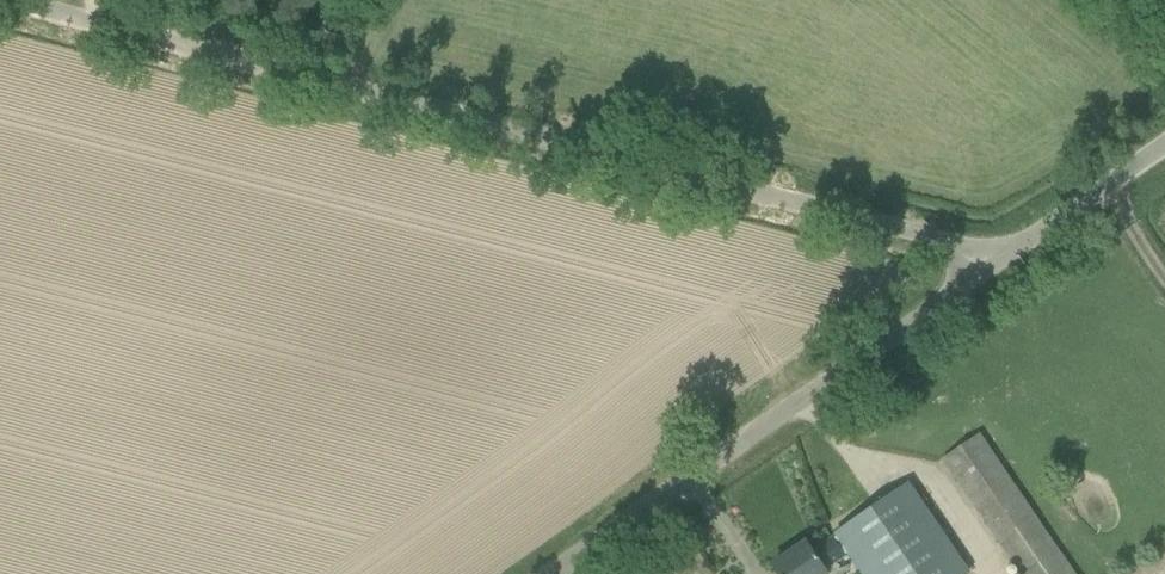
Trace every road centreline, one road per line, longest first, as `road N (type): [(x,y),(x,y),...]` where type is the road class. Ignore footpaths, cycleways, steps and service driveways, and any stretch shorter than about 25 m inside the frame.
road 1 (unclassified): [(1003,268),(0,11)]
road 2 (unclassified): [(554,573),(1003,268)]
road 3 (unclassified): [(1003,268),(1164,146)]

